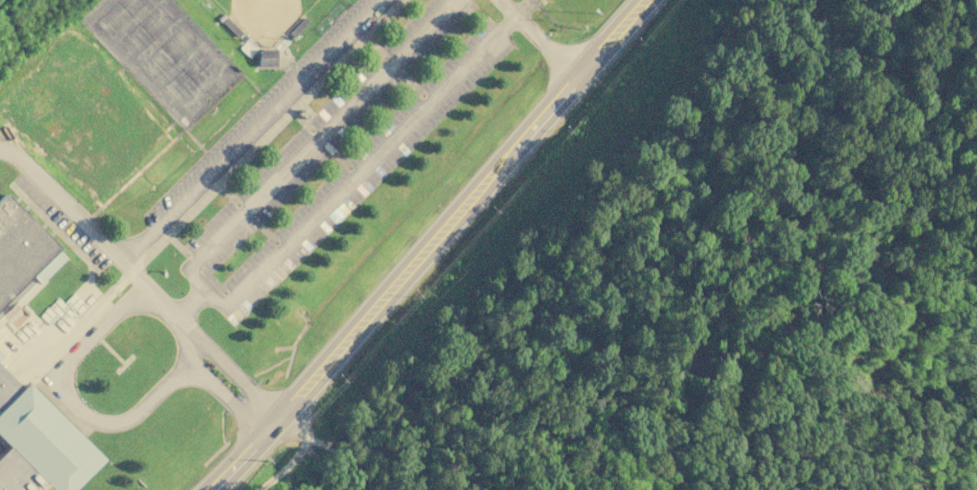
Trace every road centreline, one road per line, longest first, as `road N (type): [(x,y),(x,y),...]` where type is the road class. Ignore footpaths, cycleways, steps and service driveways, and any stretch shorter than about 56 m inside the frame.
road 1 (secondary): [(270,427),(298,409),(658,0)]
road 2 (secondary): [(575,66),(270,427)]

